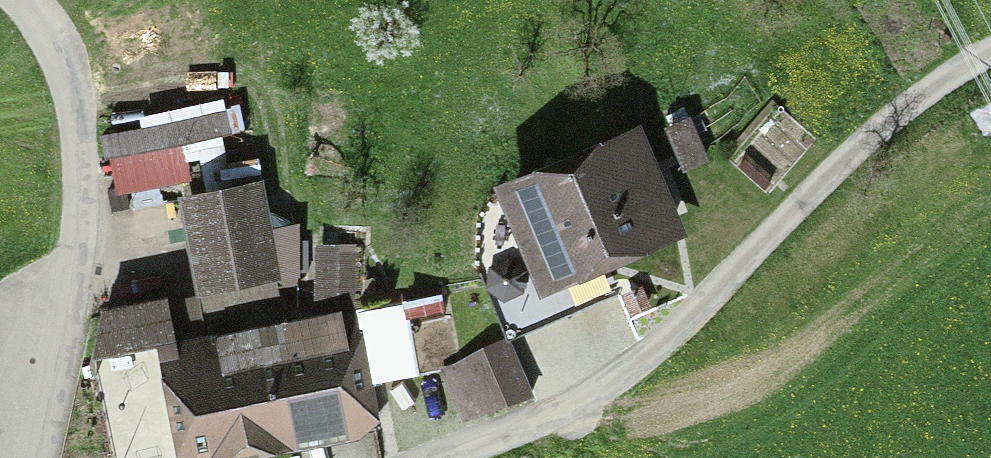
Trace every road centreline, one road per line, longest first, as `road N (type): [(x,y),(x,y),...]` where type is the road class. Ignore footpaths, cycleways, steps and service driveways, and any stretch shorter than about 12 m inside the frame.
road 1 (unclassified): [(445,457),(575,408),(694,305),(853,146),(990,48)]
road 2 (track): [(990,160),(914,195),(636,420),(575,408)]
road 3 (unclassified): [(36,457),(74,342),(85,133),(78,86),(28,0)]

